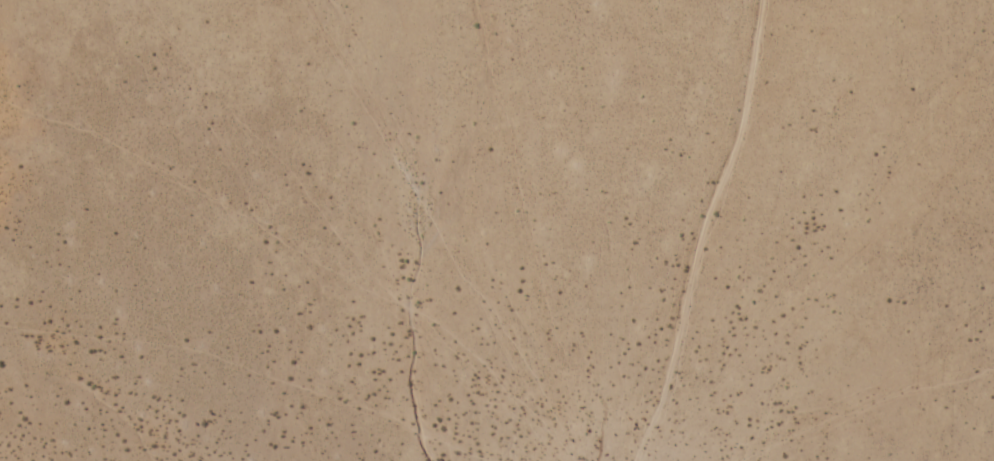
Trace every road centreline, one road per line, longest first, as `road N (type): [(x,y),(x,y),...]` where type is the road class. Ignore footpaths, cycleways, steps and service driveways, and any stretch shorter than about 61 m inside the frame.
road 1 (track): [(648,460),(653,435),(724,301),(745,171),(796,0)]

